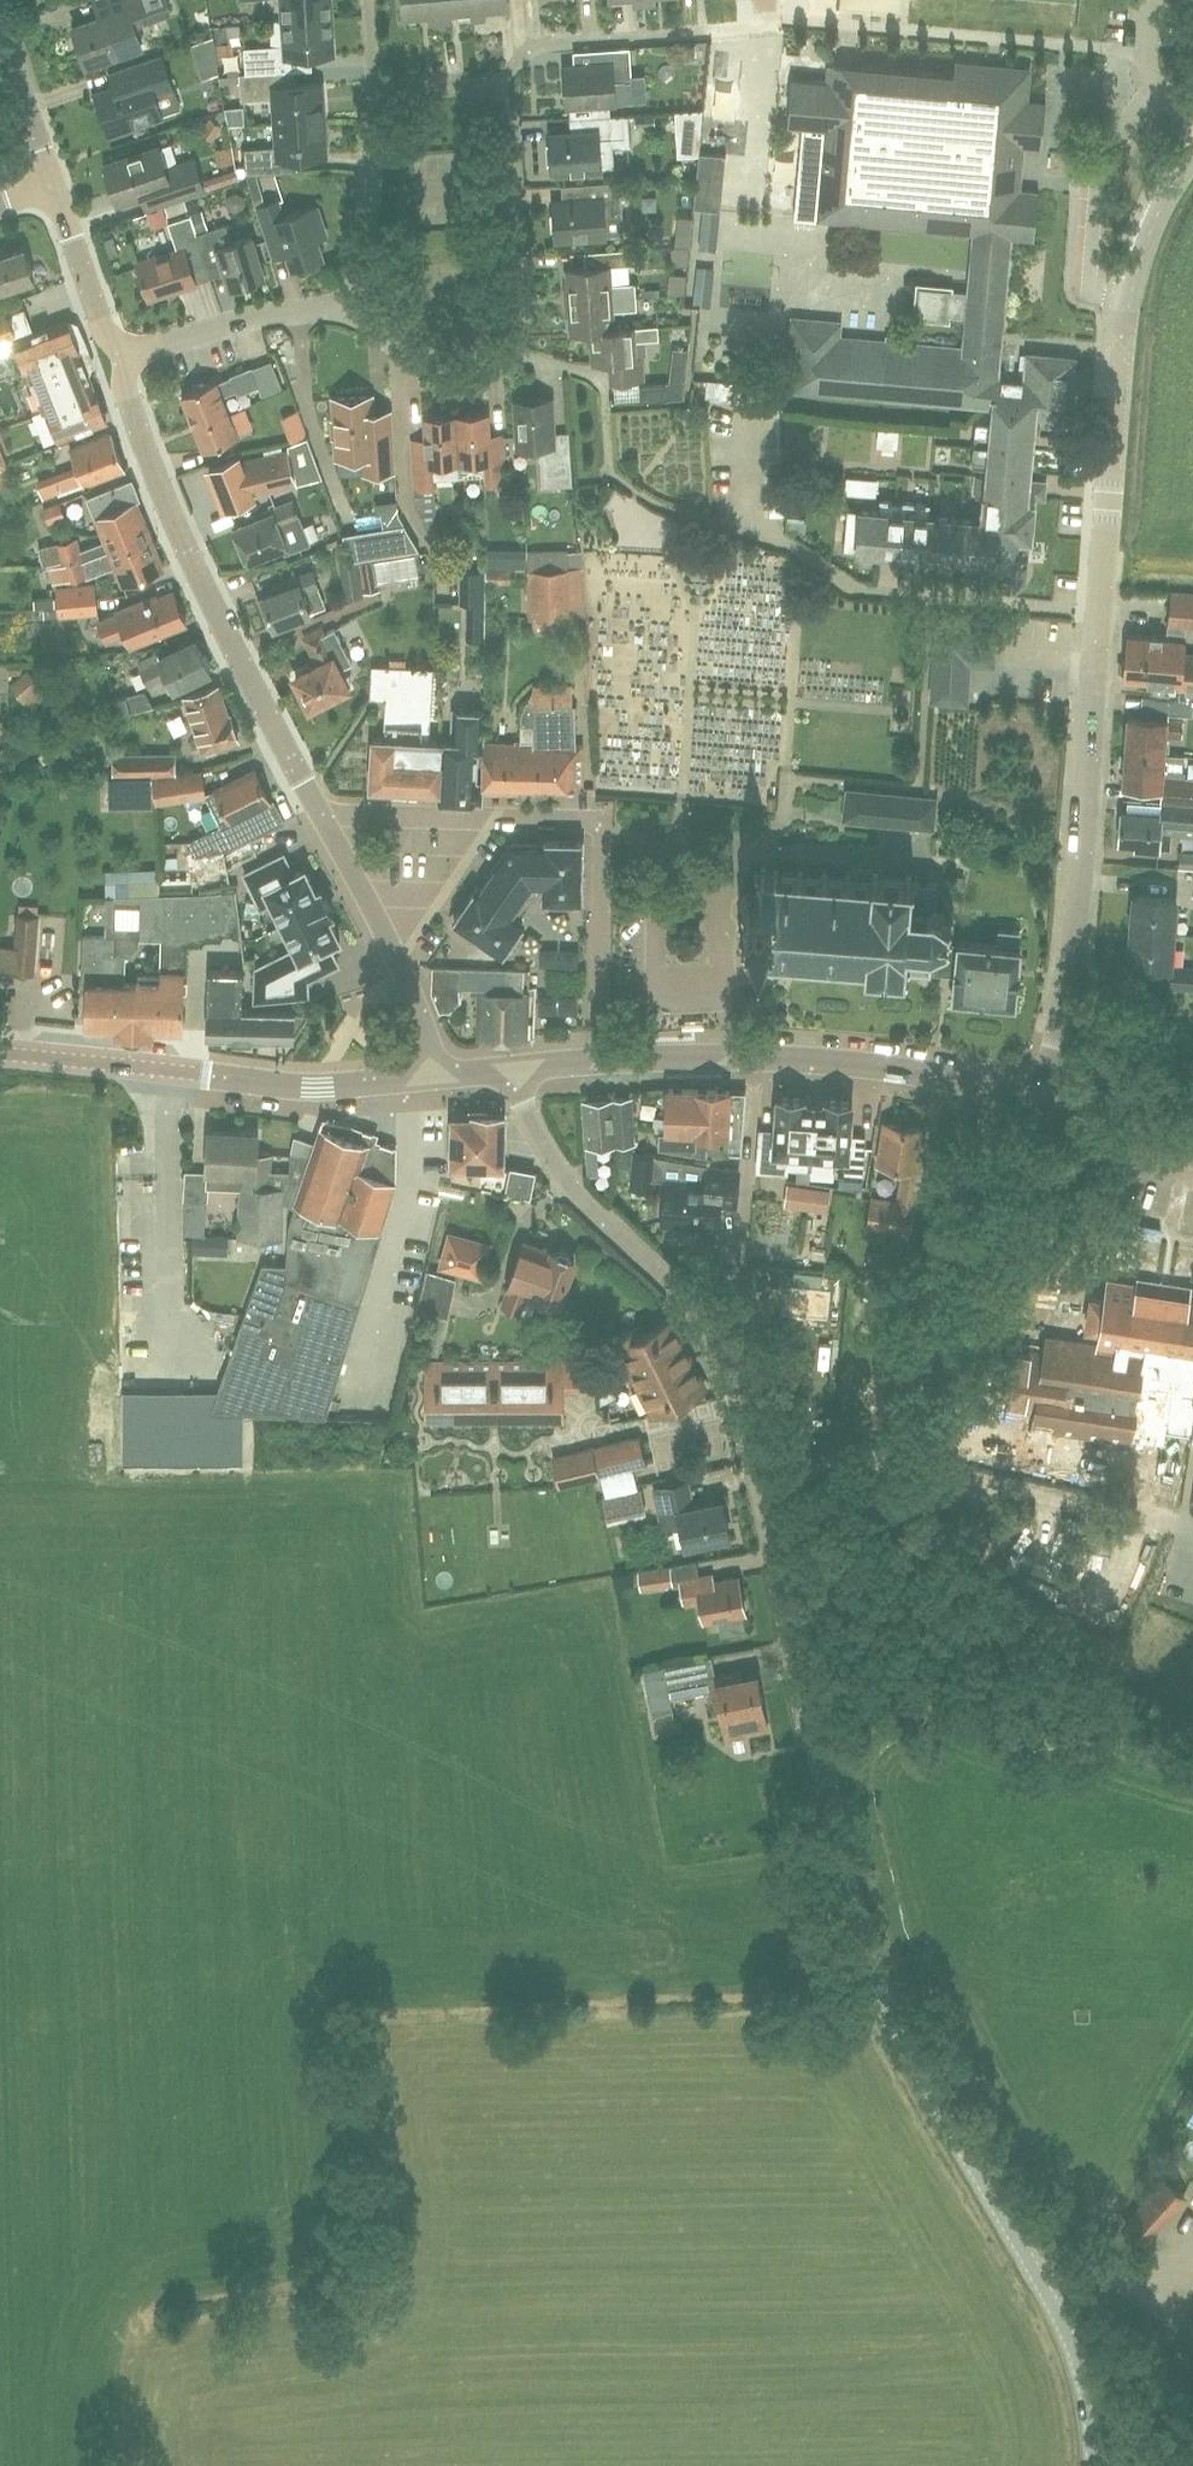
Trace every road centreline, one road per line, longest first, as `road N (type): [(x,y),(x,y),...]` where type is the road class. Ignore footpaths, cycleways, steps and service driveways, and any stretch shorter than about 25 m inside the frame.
road 1 (tertiary): [(1090,2465),(1071,2355),(901,2041),(863,1941),(735,1368),(702,1316),(546,1155),(516,1072)]
road 2 (unclassified): [(1042,1103),(1075,900),(1128,300),(1152,229),(1192,159)]
road 3 (tertiary): [(436,1079),(403,977),(202,588),(114,360)]
road 4 (secondary): [(516,1072),(758,1059),(898,1071),(1042,1103)]
road 5 (residential): [(355,302),(409,364),(470,367),(510,349),(506,91)]
road 6 (residential): [(355,302),(374,96),(506,91)]
road 7 (residential): [(506,91),(509,66),(529,48),(769,25),(767,0)]
road 8 (track): [(735,1368),(758,1059)]
road 9 (residential): [(114,360),(320,303),(355,302)]
road 10 (secondary): [(436,1079),(318,1088),(205,1076)]
road 11 (secondary): [(0,1054),(205,1076)]
road 12 (tertiary): [(114,360),(51,187)]
road 13 (secondary): [(1042,1103),(1192,1153)]
road 14 (tertiary): [(51,187),(0,39)]

